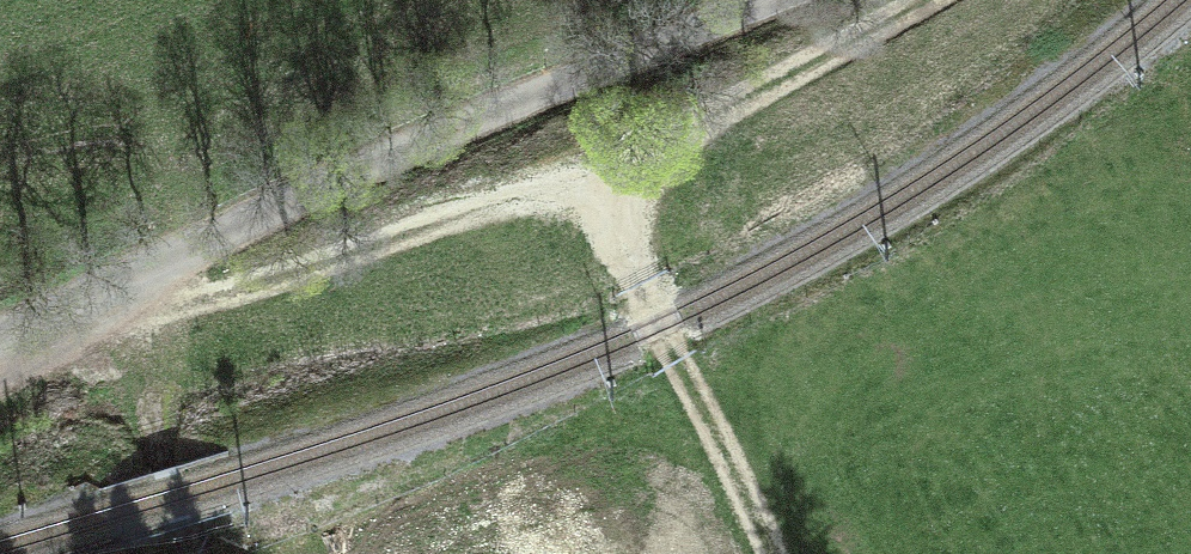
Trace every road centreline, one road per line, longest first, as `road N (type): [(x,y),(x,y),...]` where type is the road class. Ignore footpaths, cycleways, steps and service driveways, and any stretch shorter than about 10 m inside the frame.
road 1 (unclassified): [(0,340),(466,124),(767,0)]
road 2 (track): [(772,553),(677,363),(604,179),(834,61),(930,0)]
road 3 (track): [(94,298),(202,298),(604,179)]

